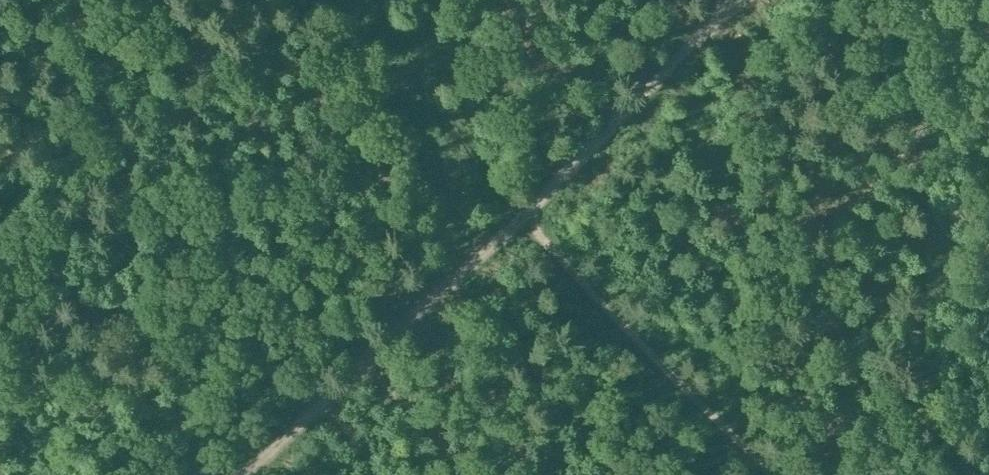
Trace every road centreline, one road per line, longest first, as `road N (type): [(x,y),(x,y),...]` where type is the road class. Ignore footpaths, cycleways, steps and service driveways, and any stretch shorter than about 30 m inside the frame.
road 1 (track): [(246,474),(524,219)]
road 2 (track): [(524,219),(775,474)]
road 3 (track): [(524,219),(752,0)]
road 4 (track): [(381,0),(524,219)]

